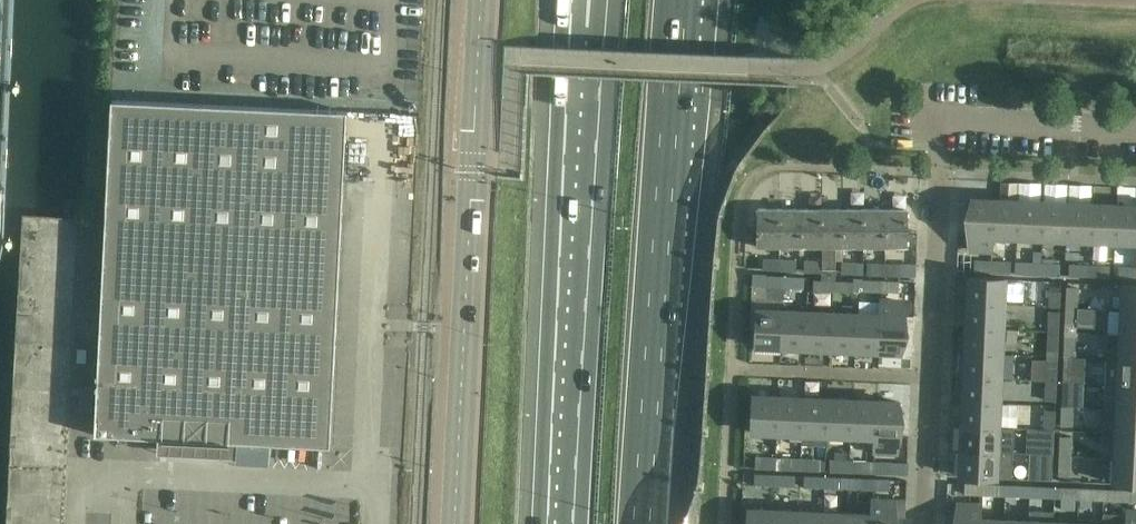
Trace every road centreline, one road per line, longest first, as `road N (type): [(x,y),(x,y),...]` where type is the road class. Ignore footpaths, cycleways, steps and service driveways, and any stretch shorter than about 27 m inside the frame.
road 1 (motorway): [(645,523),(684,0)]
road 2 (secondary): [(454,523),(479,0)]
road 3 (motorway): [(586,29),(558,523)]
road 4 (residential): [(917,116),(1135,126)]
road 5 (residential): [(932,377),(939,170)]
road 6 (residential): [(932,377),(733,370)]
road 7 (residential): [(926,523),(932,377)]

